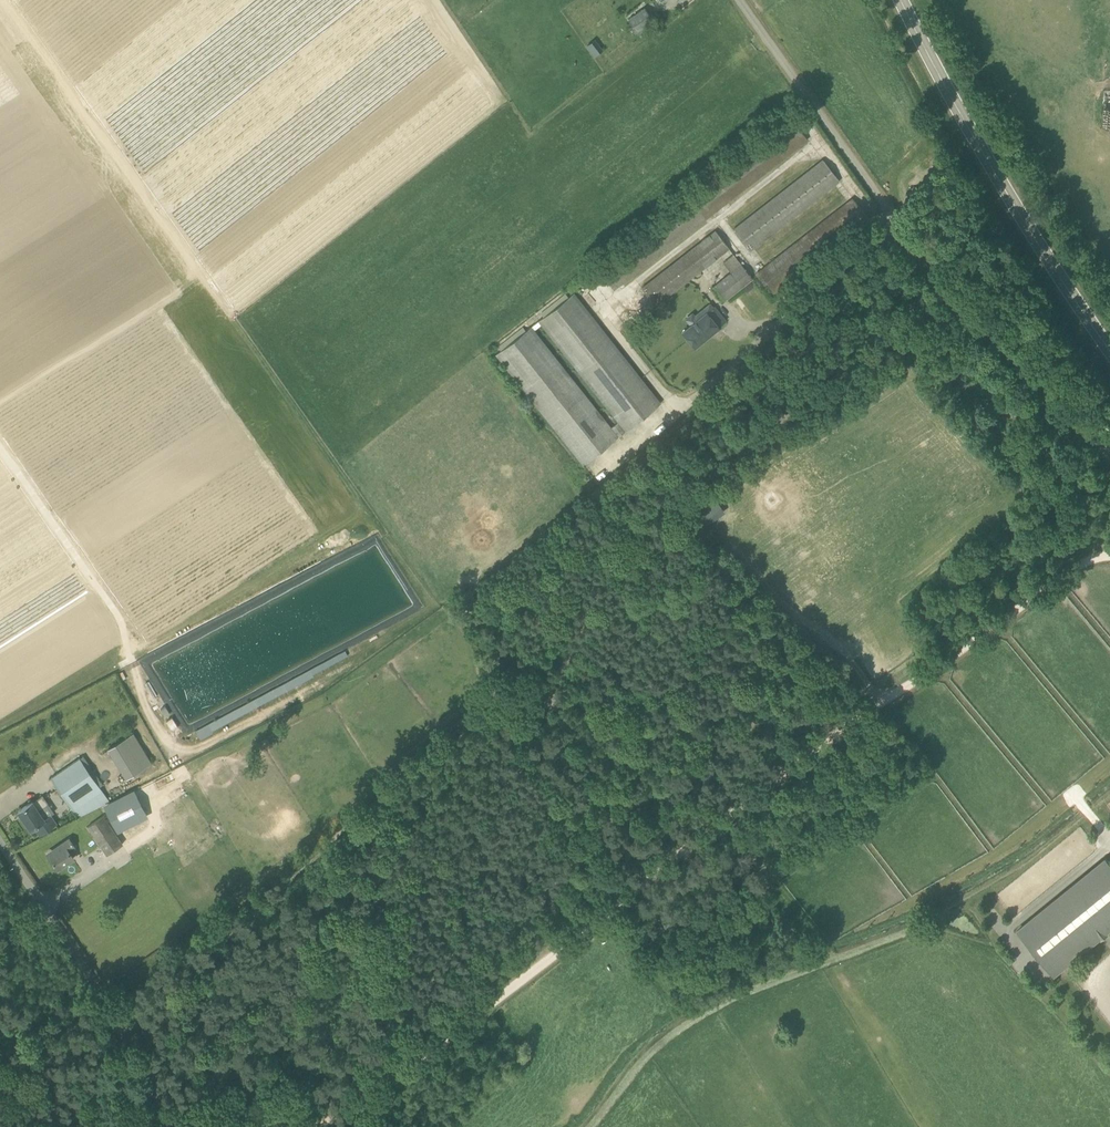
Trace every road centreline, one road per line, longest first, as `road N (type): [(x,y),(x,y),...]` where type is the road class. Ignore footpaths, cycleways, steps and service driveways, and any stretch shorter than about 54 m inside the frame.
road 1 (track): [(315,1126),(504,994),(885,700),(1091,561),(1109,557)]
road 2 (unclassified): [(1109,454),(914,238),(746,0)]
road 3 (track): [(444,610),(493,682),(375,800),(382,1081)]
road 4 (primary): [(1109,349),(972,137),(900,0)]
road 5 (unclassified): [(170,1126),(88,972),(0,841)]

